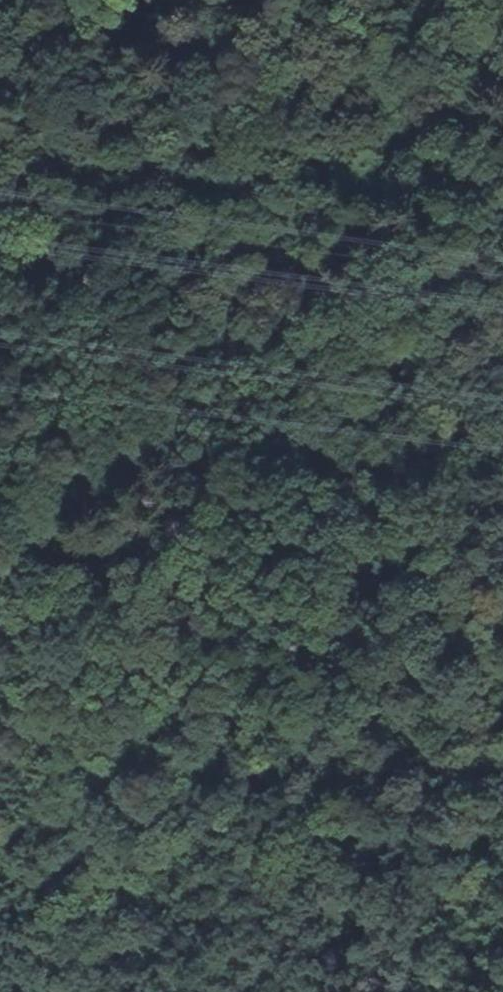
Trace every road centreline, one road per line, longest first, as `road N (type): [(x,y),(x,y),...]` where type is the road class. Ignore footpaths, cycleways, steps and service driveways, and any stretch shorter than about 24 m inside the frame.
road 1 (track): [(502,91),(479,105),(115,468),(24,586),(8,418),(34,225),(140,80),(134,42),(0,97)]
road 2 (track): [(502,321),(444,505),(456,550),(502,522)]

